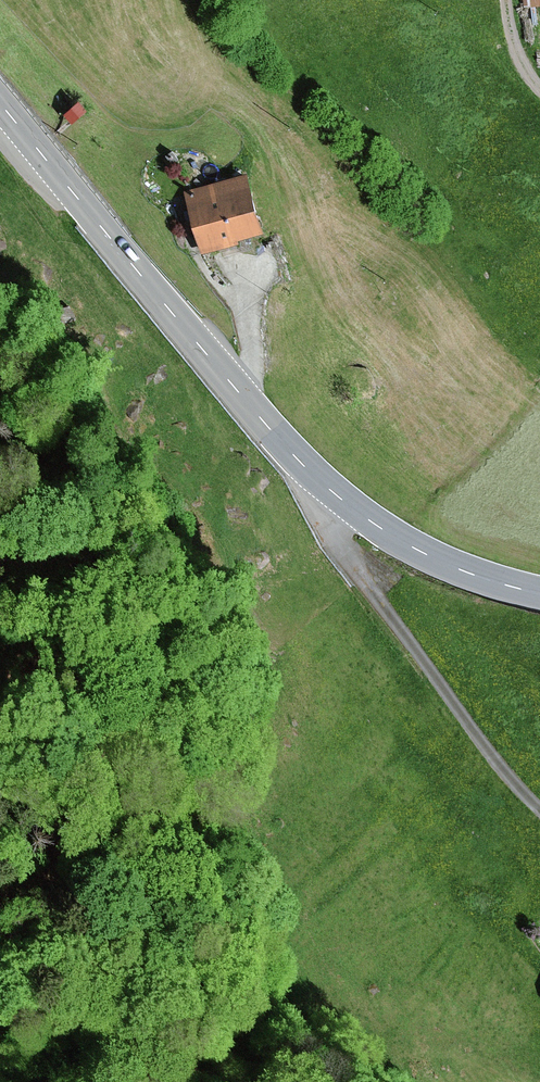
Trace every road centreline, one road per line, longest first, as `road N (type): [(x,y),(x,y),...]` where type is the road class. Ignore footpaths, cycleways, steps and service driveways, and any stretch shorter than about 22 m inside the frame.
road 1 (secondary): [(0,99),(330,491),(435,559),(539,592)]
road 2 (track): [(187,1081),(0,880)]

